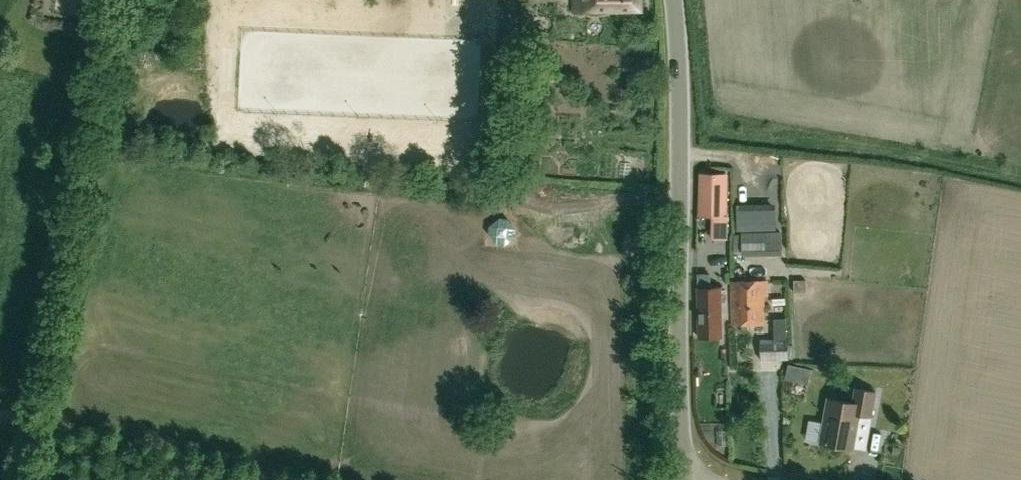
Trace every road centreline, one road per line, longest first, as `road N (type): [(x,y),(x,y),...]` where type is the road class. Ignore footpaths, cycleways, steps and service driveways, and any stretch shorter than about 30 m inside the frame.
road 1 (unclassified): [(682,479),(674,0)]

